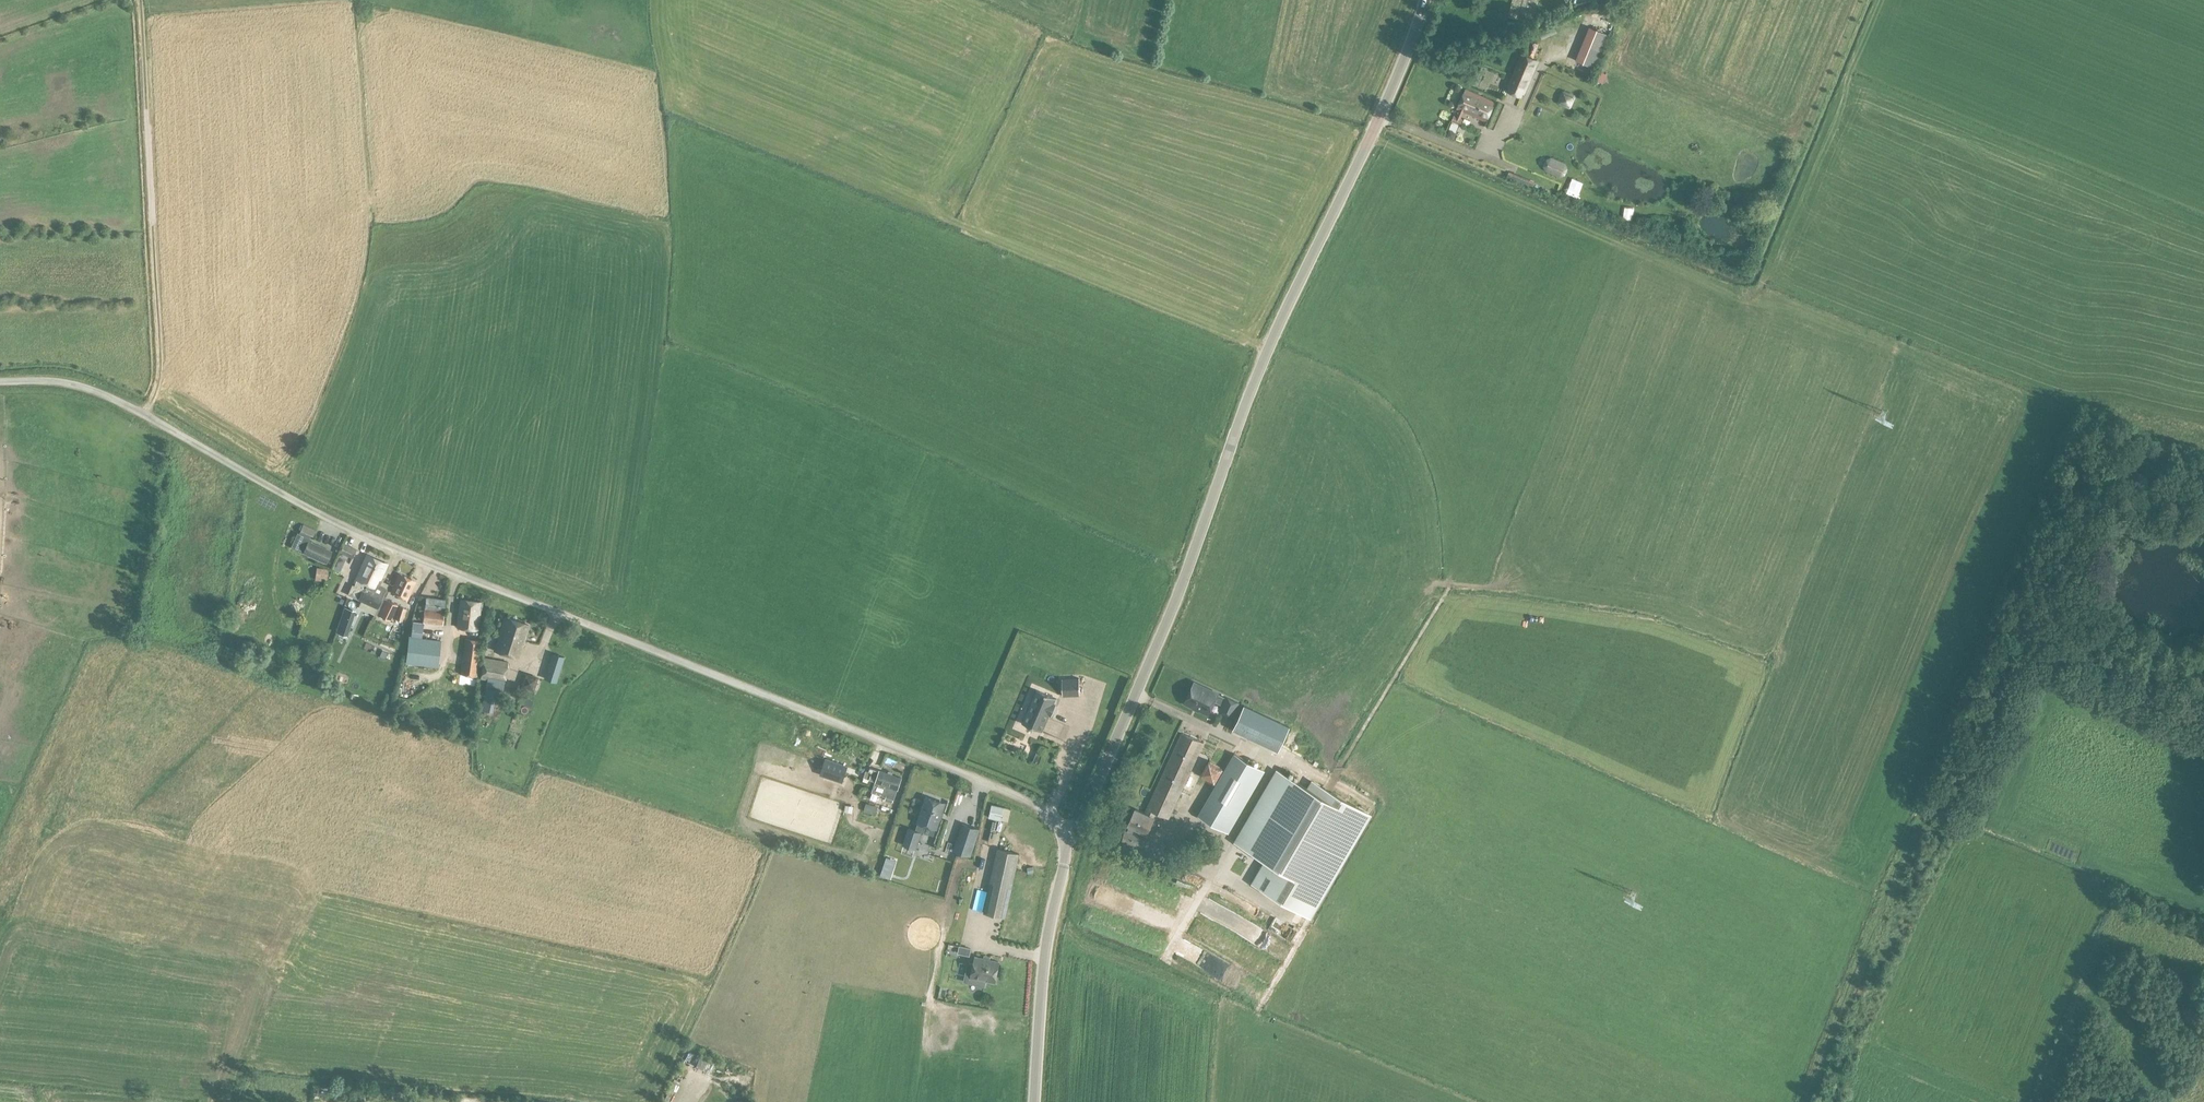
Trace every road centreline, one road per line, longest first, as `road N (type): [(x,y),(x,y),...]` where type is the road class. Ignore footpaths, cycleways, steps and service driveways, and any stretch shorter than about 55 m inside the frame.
road 1 (unclassified): [(1066,834),(1023,799),(361,535),(95,394),(65,384),(0,382)]
road 2 (unclassified): [(1066,834),(1082,819),(1179,592),(1252,387),(1427,0)]
road 3 (unclassified): [(1034,1101),(1044,953),(1066,834)]
road 4 (track): [(1449,588),(1332,783)]

